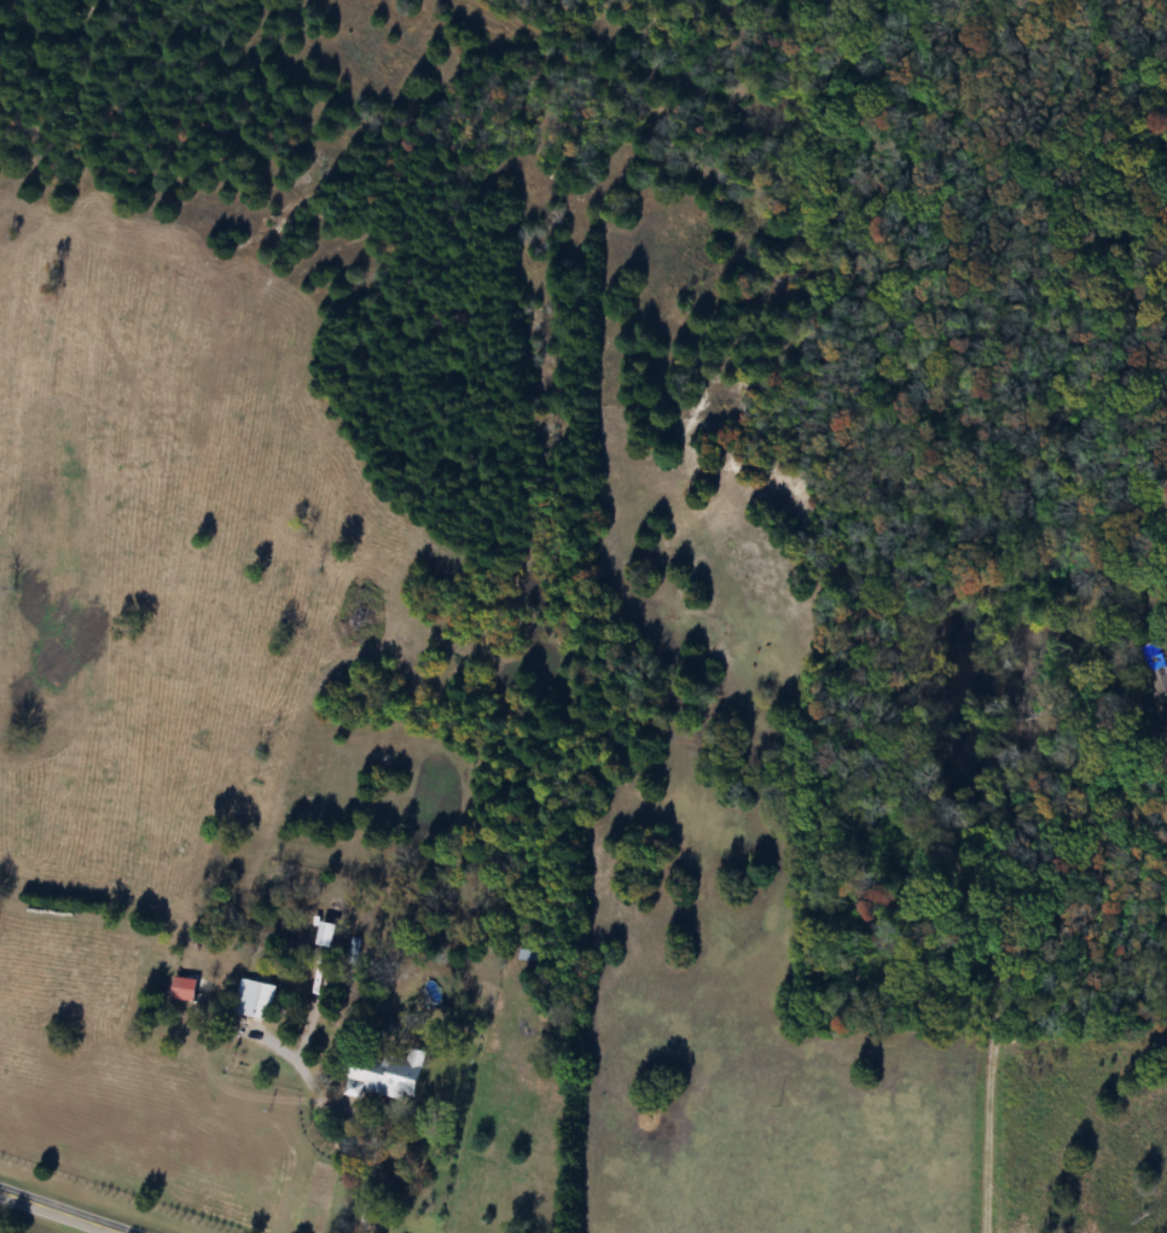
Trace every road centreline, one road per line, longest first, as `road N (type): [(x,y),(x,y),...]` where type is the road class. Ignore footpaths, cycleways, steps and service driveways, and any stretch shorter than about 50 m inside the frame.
road 1 (secondary): [(0,1184),(143,1232)]

